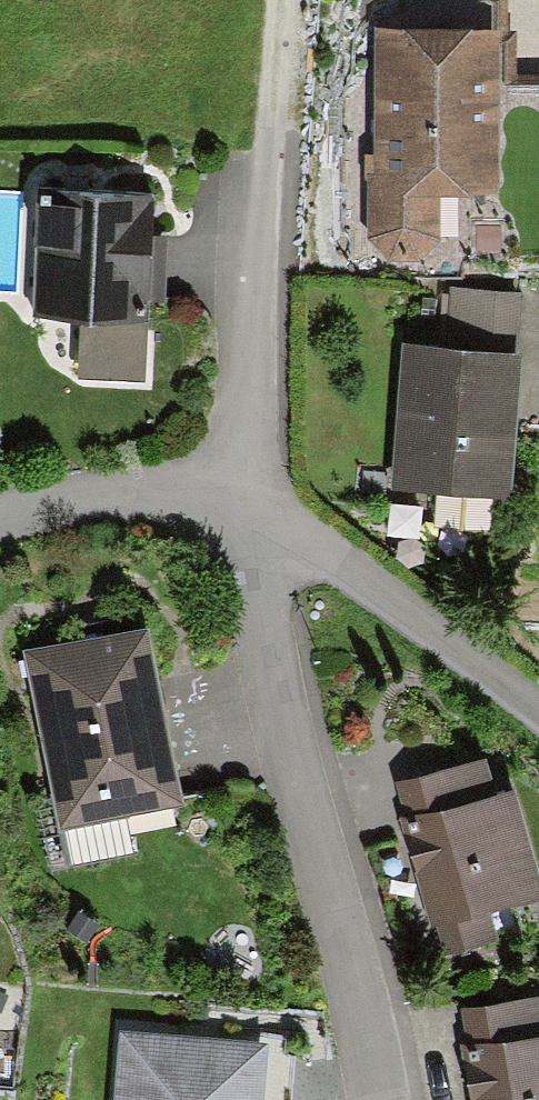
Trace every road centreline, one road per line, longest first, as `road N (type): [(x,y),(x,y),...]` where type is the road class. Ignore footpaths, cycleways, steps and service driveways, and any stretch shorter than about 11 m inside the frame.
road 1 (residential): [(376,1099),(255,574),(245,493)]
road 2 (residential): [(245,493),(341,554),(538,704)]
road 3 (residential): [(0,511),(131,485),(245,493)]
road 4 (track): [(282,0),(270,164)]

